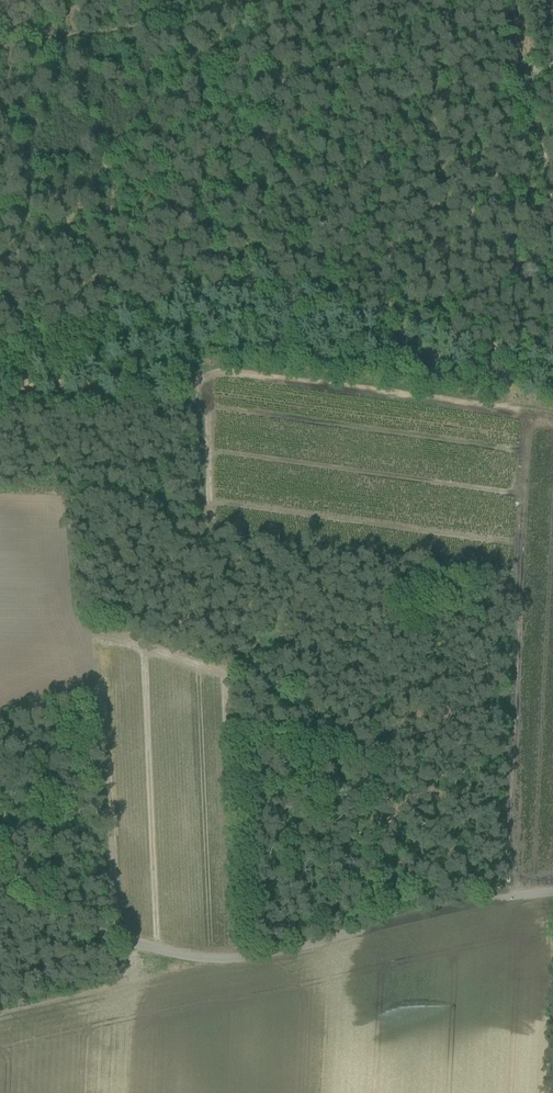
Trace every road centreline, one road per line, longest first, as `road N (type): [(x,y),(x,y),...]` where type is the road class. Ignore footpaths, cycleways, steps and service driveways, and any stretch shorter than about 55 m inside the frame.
road 1 (track): [(552,416),(228,370),(156,419),(0,415)]
road 2 (unclassified): [(552,887),(491,891),(231,955),(184,952),(0,902)]
road 3 (track): [(528,75),(552,204)]

